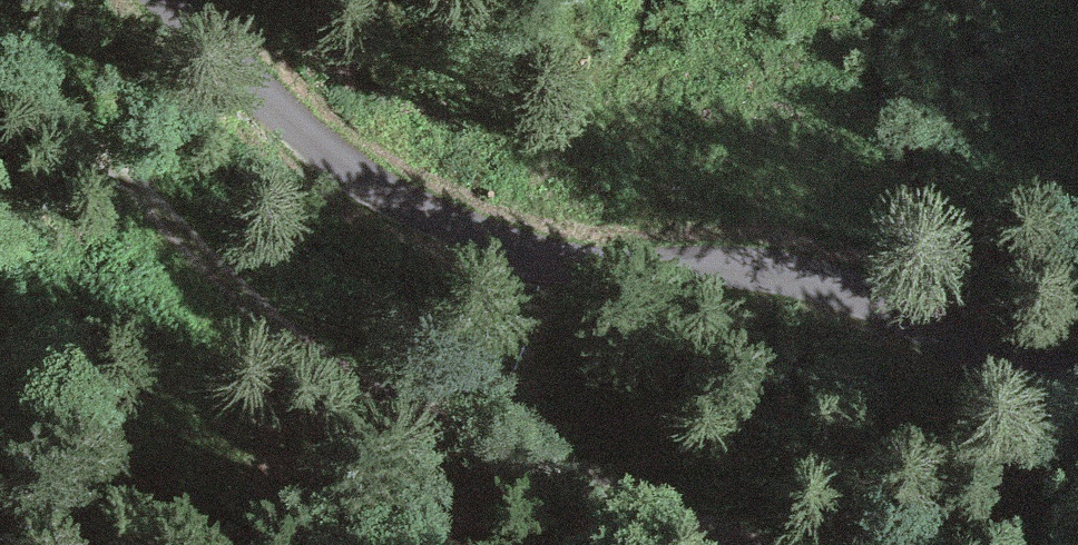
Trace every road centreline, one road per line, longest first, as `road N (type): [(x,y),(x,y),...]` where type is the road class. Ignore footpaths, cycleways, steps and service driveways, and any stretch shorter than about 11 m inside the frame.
road 1 (unclassified): [(132,0),(352,135),(455,223),(507,245),(565,260),(788,269),(1023,370),(1077,380)]
road 2 (track): [(667,544),(385,423),(175,233),(0,98)]

